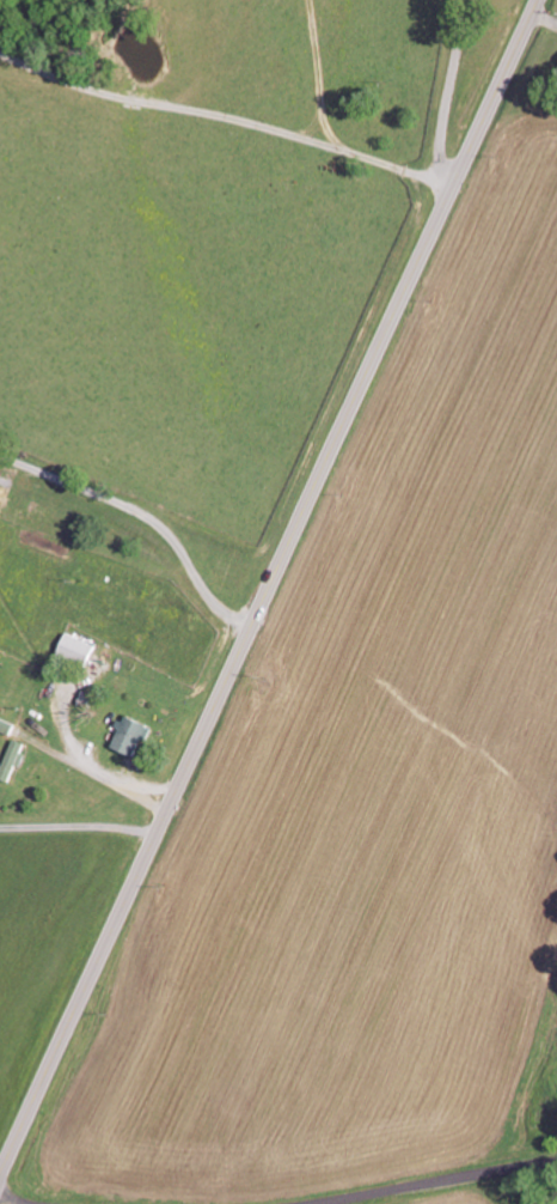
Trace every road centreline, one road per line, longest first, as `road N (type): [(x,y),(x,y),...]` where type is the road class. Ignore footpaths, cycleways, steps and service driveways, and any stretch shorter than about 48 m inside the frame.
road 1 (secondary): [(0,1175),(540,0)]
road 2 (residential): [(253,625),(212,600),(175,540),(151,521),(0,459)]
road 3 (residential): [(556,1167),(322,1203)]
road 4 (residential): [(449,199),(470,0)]

